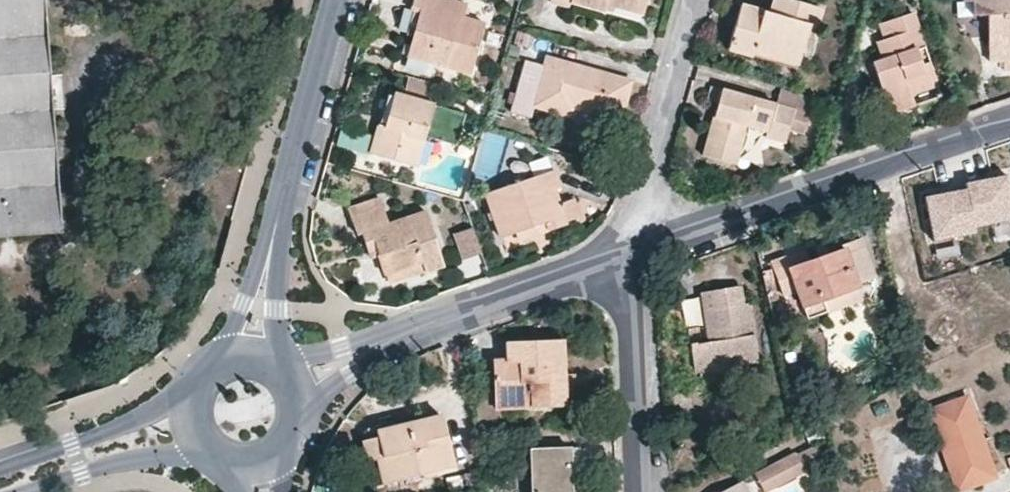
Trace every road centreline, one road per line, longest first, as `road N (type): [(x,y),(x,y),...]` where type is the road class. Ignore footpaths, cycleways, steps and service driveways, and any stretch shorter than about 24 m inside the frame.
road 1 (residential): [(629,251),(1009,120)]
road 2 (residential): [(691,0),(629,251)]
road 3 (residential): [(403,334),(629,251)]
road 4 (residential): [(629,251),(637,491)]
road 5 (tertiary): [(335,0),(282,208)]
road 6 (tertiary): [(195,396),(0,468)]
road 7 (tertiary): [(29,491),(128,462),(216,452)]
road 8 (tertiary): [(282,208),(224,359)]
road 9 (tertiary): [(276,362),(282,208)]
road 10 (residential): [(302,410),(398,346),(403,334)]
road 11 (residential): [(403,334),(386,331),(282,366)]

